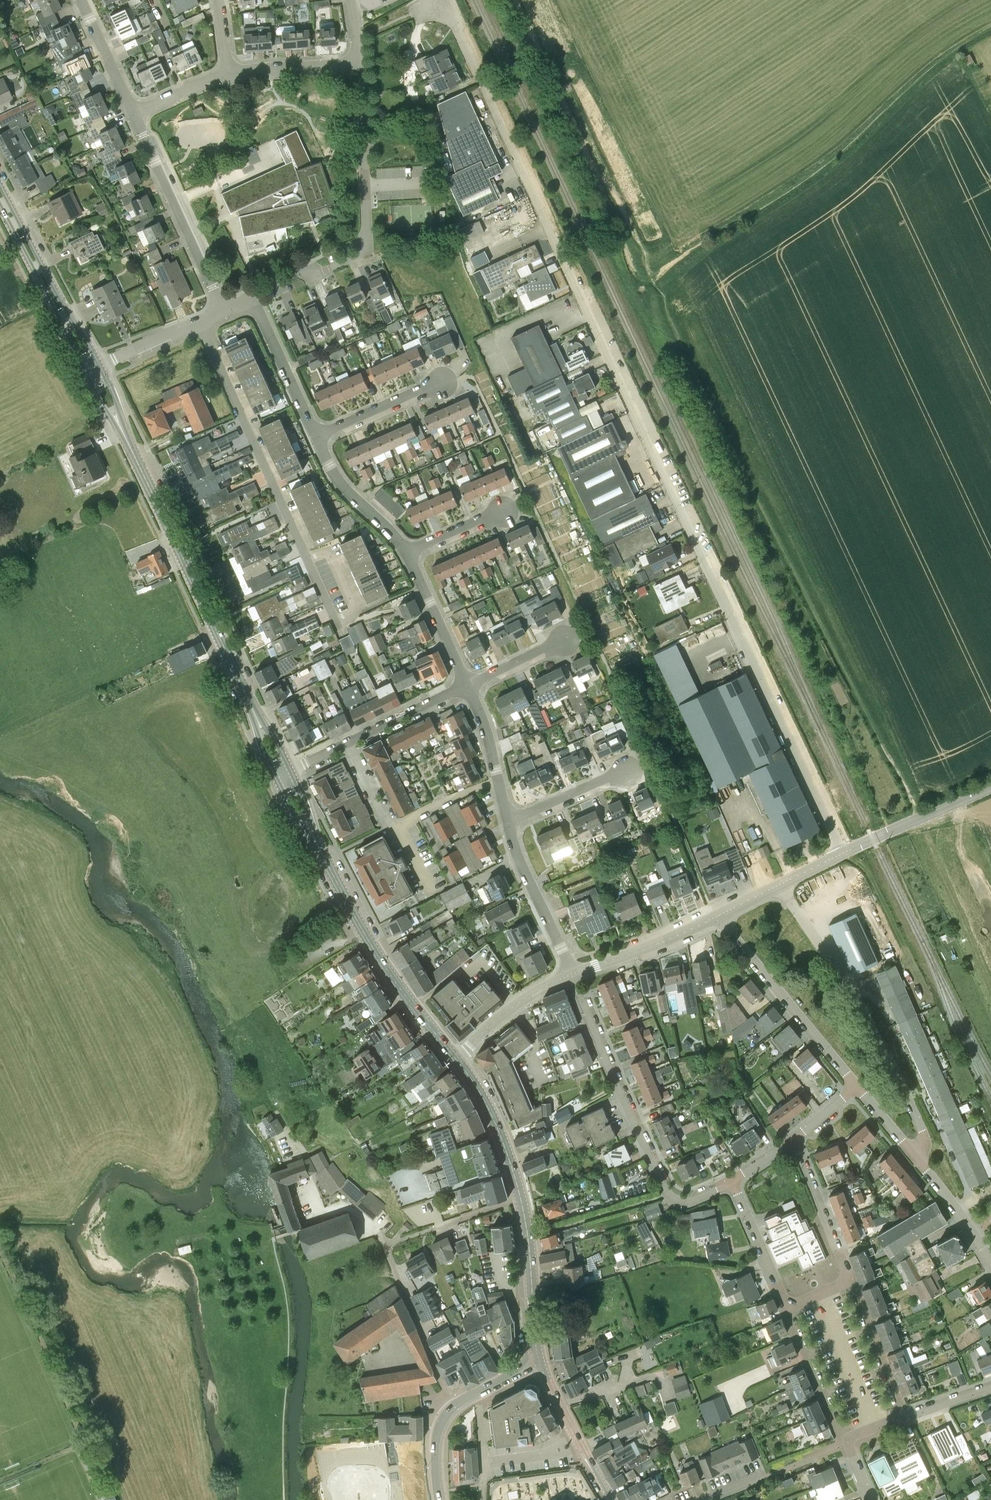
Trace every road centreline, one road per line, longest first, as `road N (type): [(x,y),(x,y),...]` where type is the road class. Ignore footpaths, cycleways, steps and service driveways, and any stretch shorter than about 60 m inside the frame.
road 1 (residential): [(843,853),(447,0)]
road 2 (track): [(918,819),(666,309)]
road 3 (secondary): [(284,774),(122,428)]
road 4 (secondary): [(456,1060),(376,950),(284,774)]
road 5 (residential): [(337,622),(200,324)]
road 6 (track): [(514,0),(635,273),(655,291)]
road 7 (residential): [(250,301),(365,252),(360,63)]
road 8 (unclassified): [(917,1156),(922,1130),(879,1038),(779,885)]
road 9 (residential): [(572,975),(668,1195),(693,1199),(732,1181)]
road 10 (residential): [(856,1085),(716,917)]
road 11 (residential): [(223,309),(135,112)]
road 12 (secondary): [(101,366),(0,184)]
road 13 (secondary): [(0,206),(87,370)]
road 14 (track): [(843,853),(871,879),(933,1005)]
road 15 (residential): [(454,1408),(385,1244)]
road 16 (residential): [(349,742),(434,895)]
road 17 (residential): [(572,975),(506,820)]
road 18 (secondary): [(540,1362),(521,1198)]
road 19 (unclassified): [(843,853),(990,787)]
road 20 (unclassified): [(572,975),(716,917)]
road 21 (secondary): [(521,1198),(488,1105),(456,1060)]
road 22 (residential): [(850,1278),(796,1139)]
road 23 (residential): [(905,1416),(850,1278)]
road 24 (residential): [(316,434),(250,301)]
road 25 (residential): [(405,551),(335,474),(316,434)]
road 26 (residential): [(469,684),(405,551)]
road 27 (residential): [(316,434),(452,381)]
road 28 (unclassified): [(456,1060),(516,1005),(572,975)]
road 29 (residential): [(506,820),(469,684)]
road 30 (residential): [(786,1307),(732,1181)]
road 31 (residential): [(469,684),(349,742)]
road 32 (residential): [(230,74),(360,63)]
road 33 (residential): [(506,820),(625,771)]
road 34 (residential): [(990,1260),(917,1156)]
road 35 (residential): [(135,112),(82,0)]

